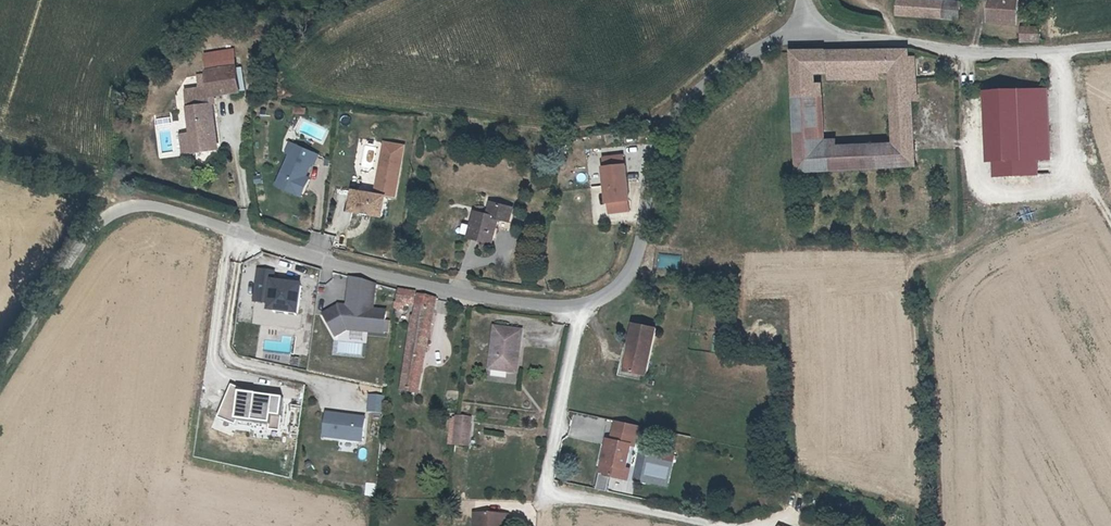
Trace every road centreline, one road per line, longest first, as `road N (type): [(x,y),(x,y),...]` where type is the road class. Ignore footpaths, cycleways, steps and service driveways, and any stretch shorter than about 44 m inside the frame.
road 1 (unclassified): [(579,307),(482,301),(142,206),(100,211),(0,364)]
road 2 (unclassified): [(802,19),(704,77),(655,128),(642,252),(612,289),(579,307)]
road 3 (unclassified): [(579,307),(542,490),(722,525)]
road 4 (unclassified): [(1110,44),(965,52),(919,35),(820,32),(802,19)]
road 5 (track): [(1069,49),(1096,199),(1110,227)]
road 6 (track): [(0,177),(131,207)]

